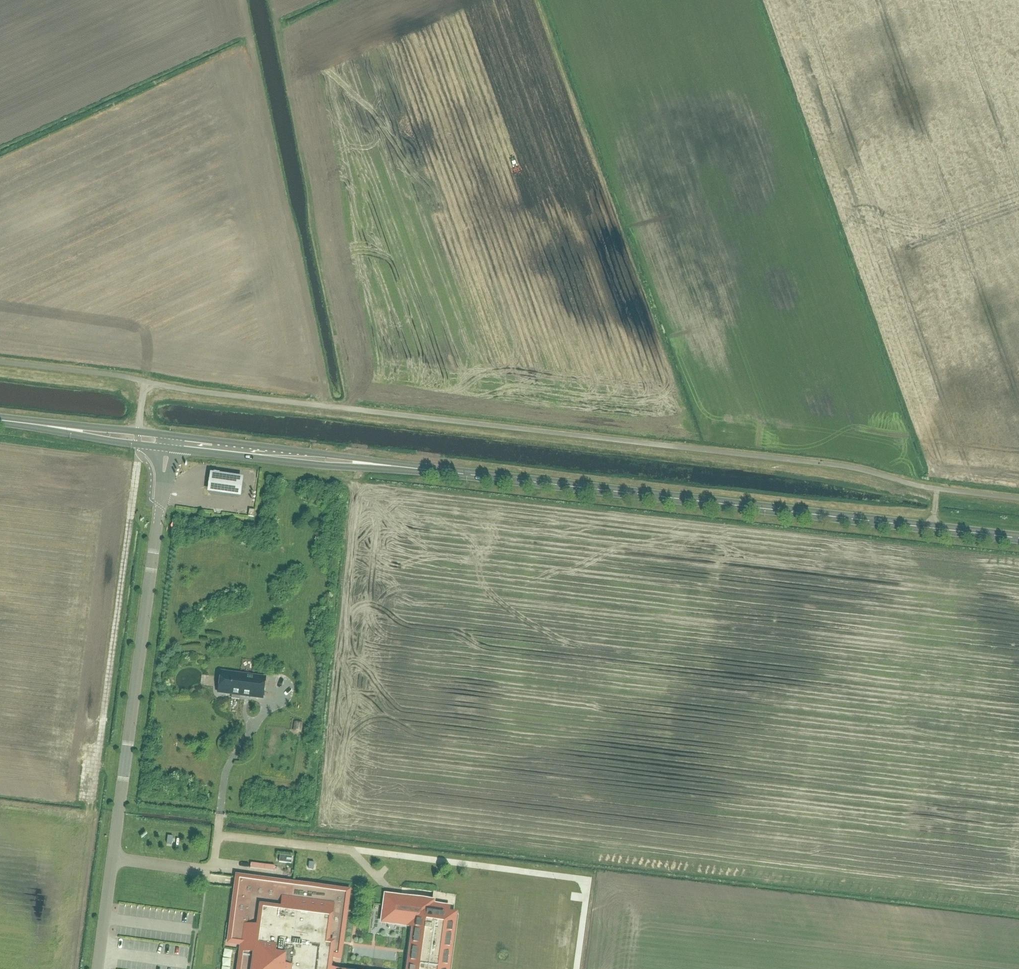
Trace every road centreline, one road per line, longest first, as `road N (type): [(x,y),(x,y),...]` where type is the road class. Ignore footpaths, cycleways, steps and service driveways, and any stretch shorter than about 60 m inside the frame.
road 1 (tertiary): [(1018,539),(395,467)]
road 2 (tertiary): [(45,426),(174,449),(395,467)]
road 3 (tertiary): [(395,467),(45,426)]

